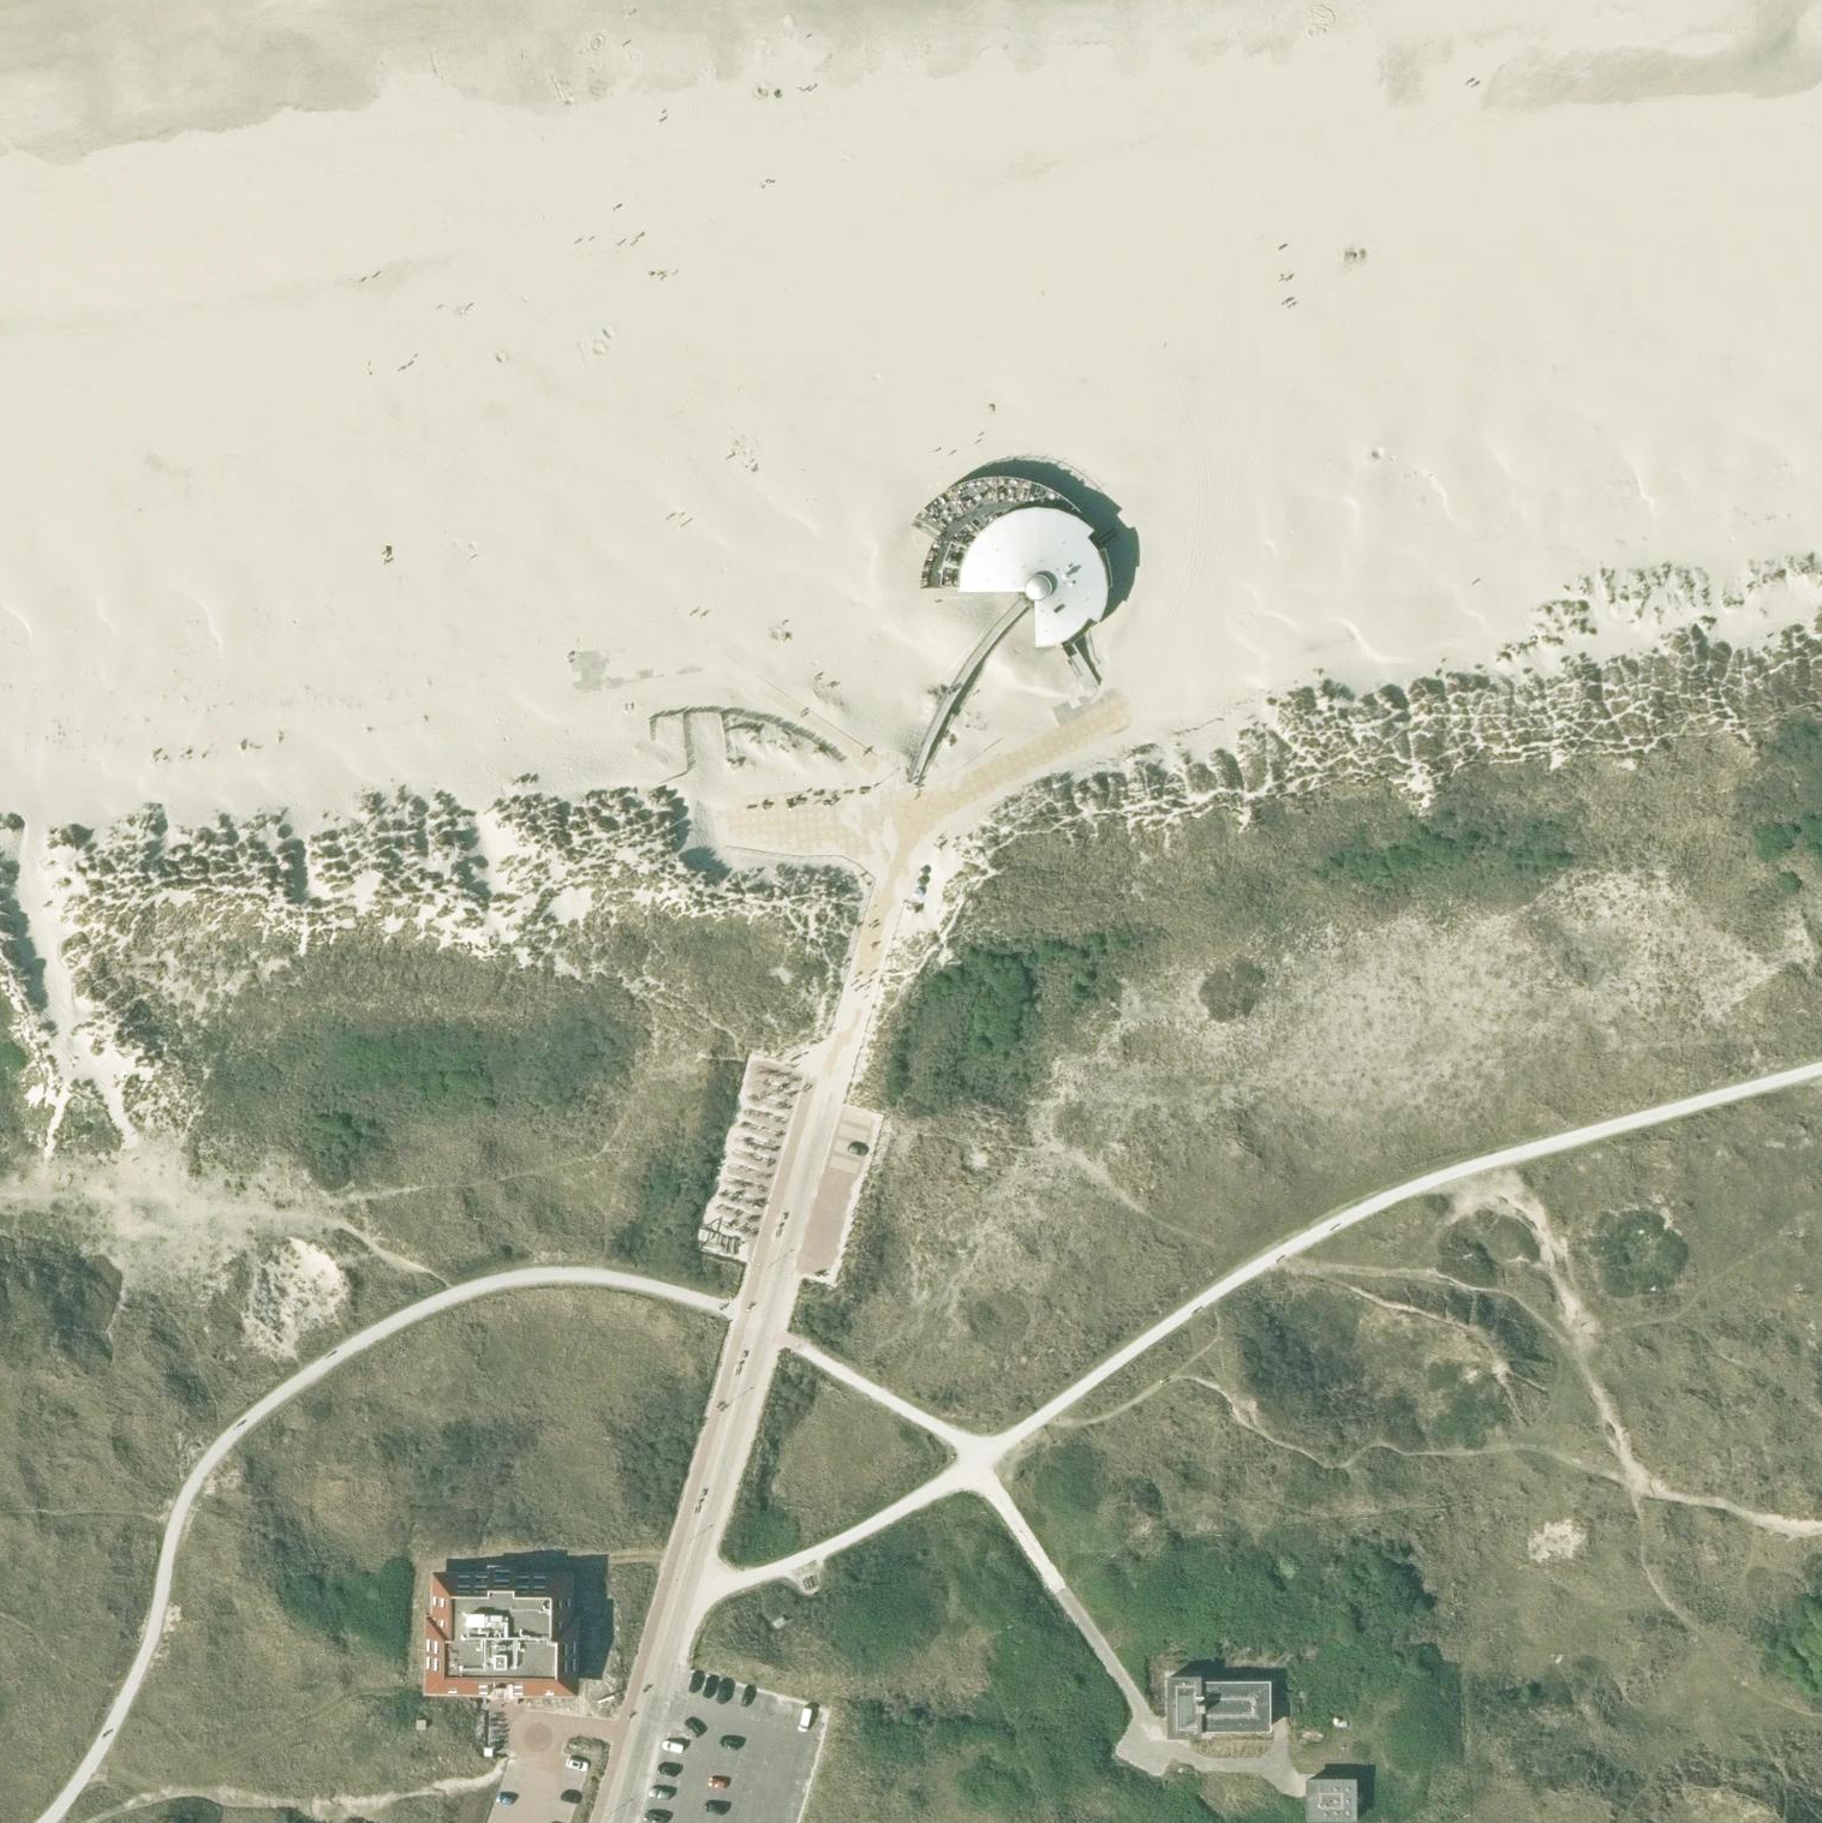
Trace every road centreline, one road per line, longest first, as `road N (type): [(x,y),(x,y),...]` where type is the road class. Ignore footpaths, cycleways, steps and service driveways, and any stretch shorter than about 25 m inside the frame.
road 1 (track): [(769,696),(881,772),(909,805),(936,806),(1137,703)]

